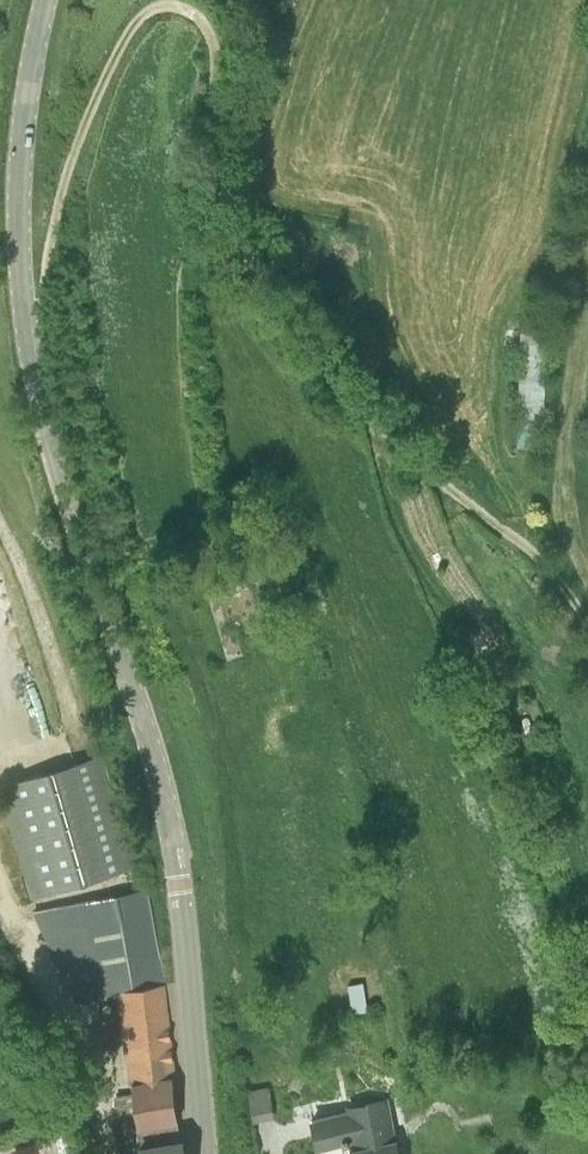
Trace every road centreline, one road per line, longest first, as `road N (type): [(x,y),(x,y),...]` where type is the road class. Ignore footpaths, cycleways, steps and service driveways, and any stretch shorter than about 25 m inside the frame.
road 1 (tertiary): [(203,1153),(182,885),(163,792),(54,447),(22,317),(17,174),(45,0)]
road 2 (track): [(587,627),(541,562),(316,365),(257,287),(218,191),(214,44),(188,9),(160,4),(146,11),(95,100),(65,177),(27,344)]

